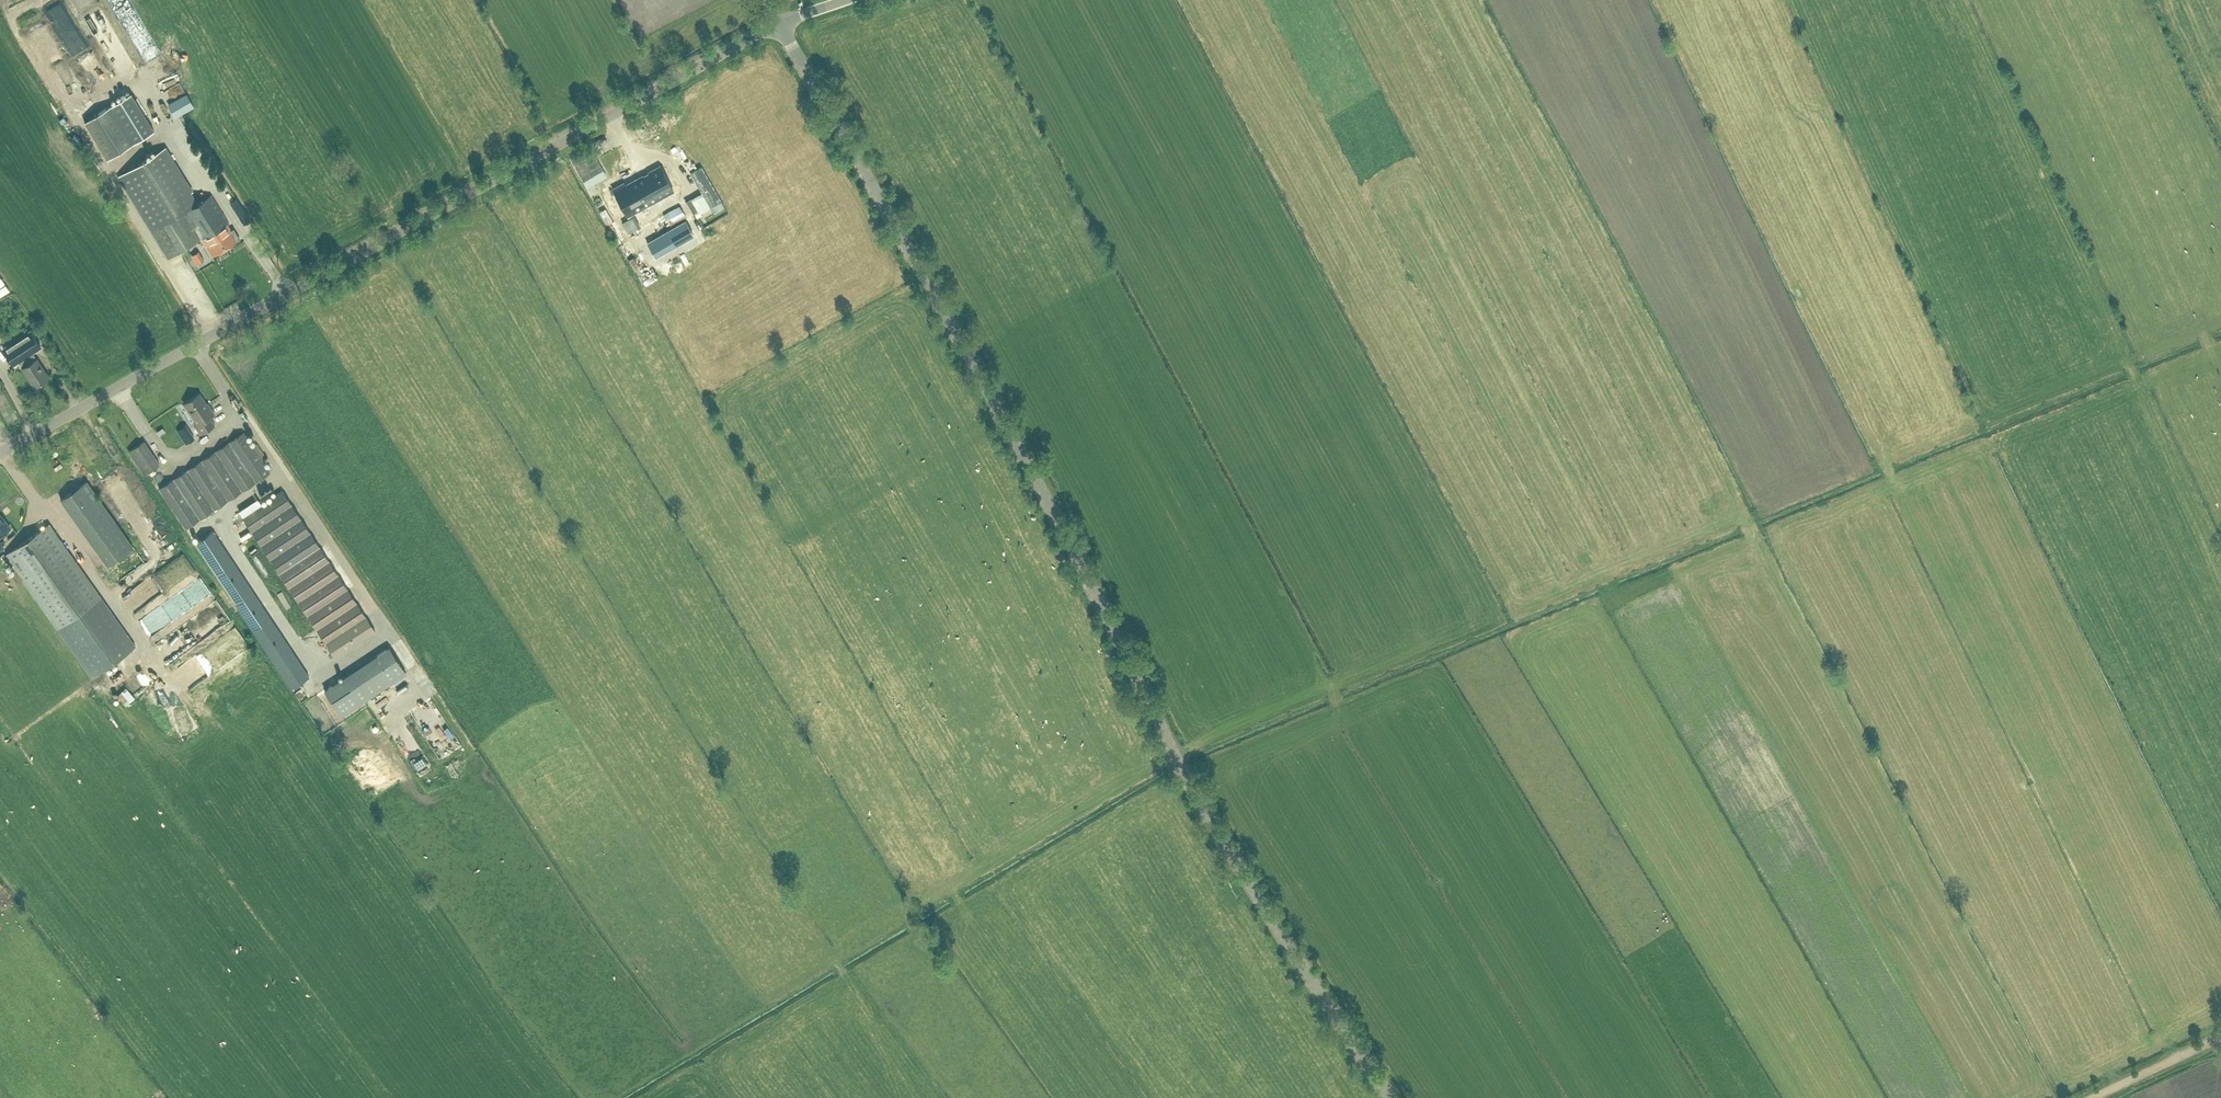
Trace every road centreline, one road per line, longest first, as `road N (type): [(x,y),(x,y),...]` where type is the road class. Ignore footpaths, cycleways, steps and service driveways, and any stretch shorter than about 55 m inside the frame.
road 1 (tertiary): [(1394,1097),(1185,770),(1099,593),(780,20)]
road 2 (unclassified): [(0,454),(780,20)]
road 3 (track): [(2087,1097),(2220,1036)]

